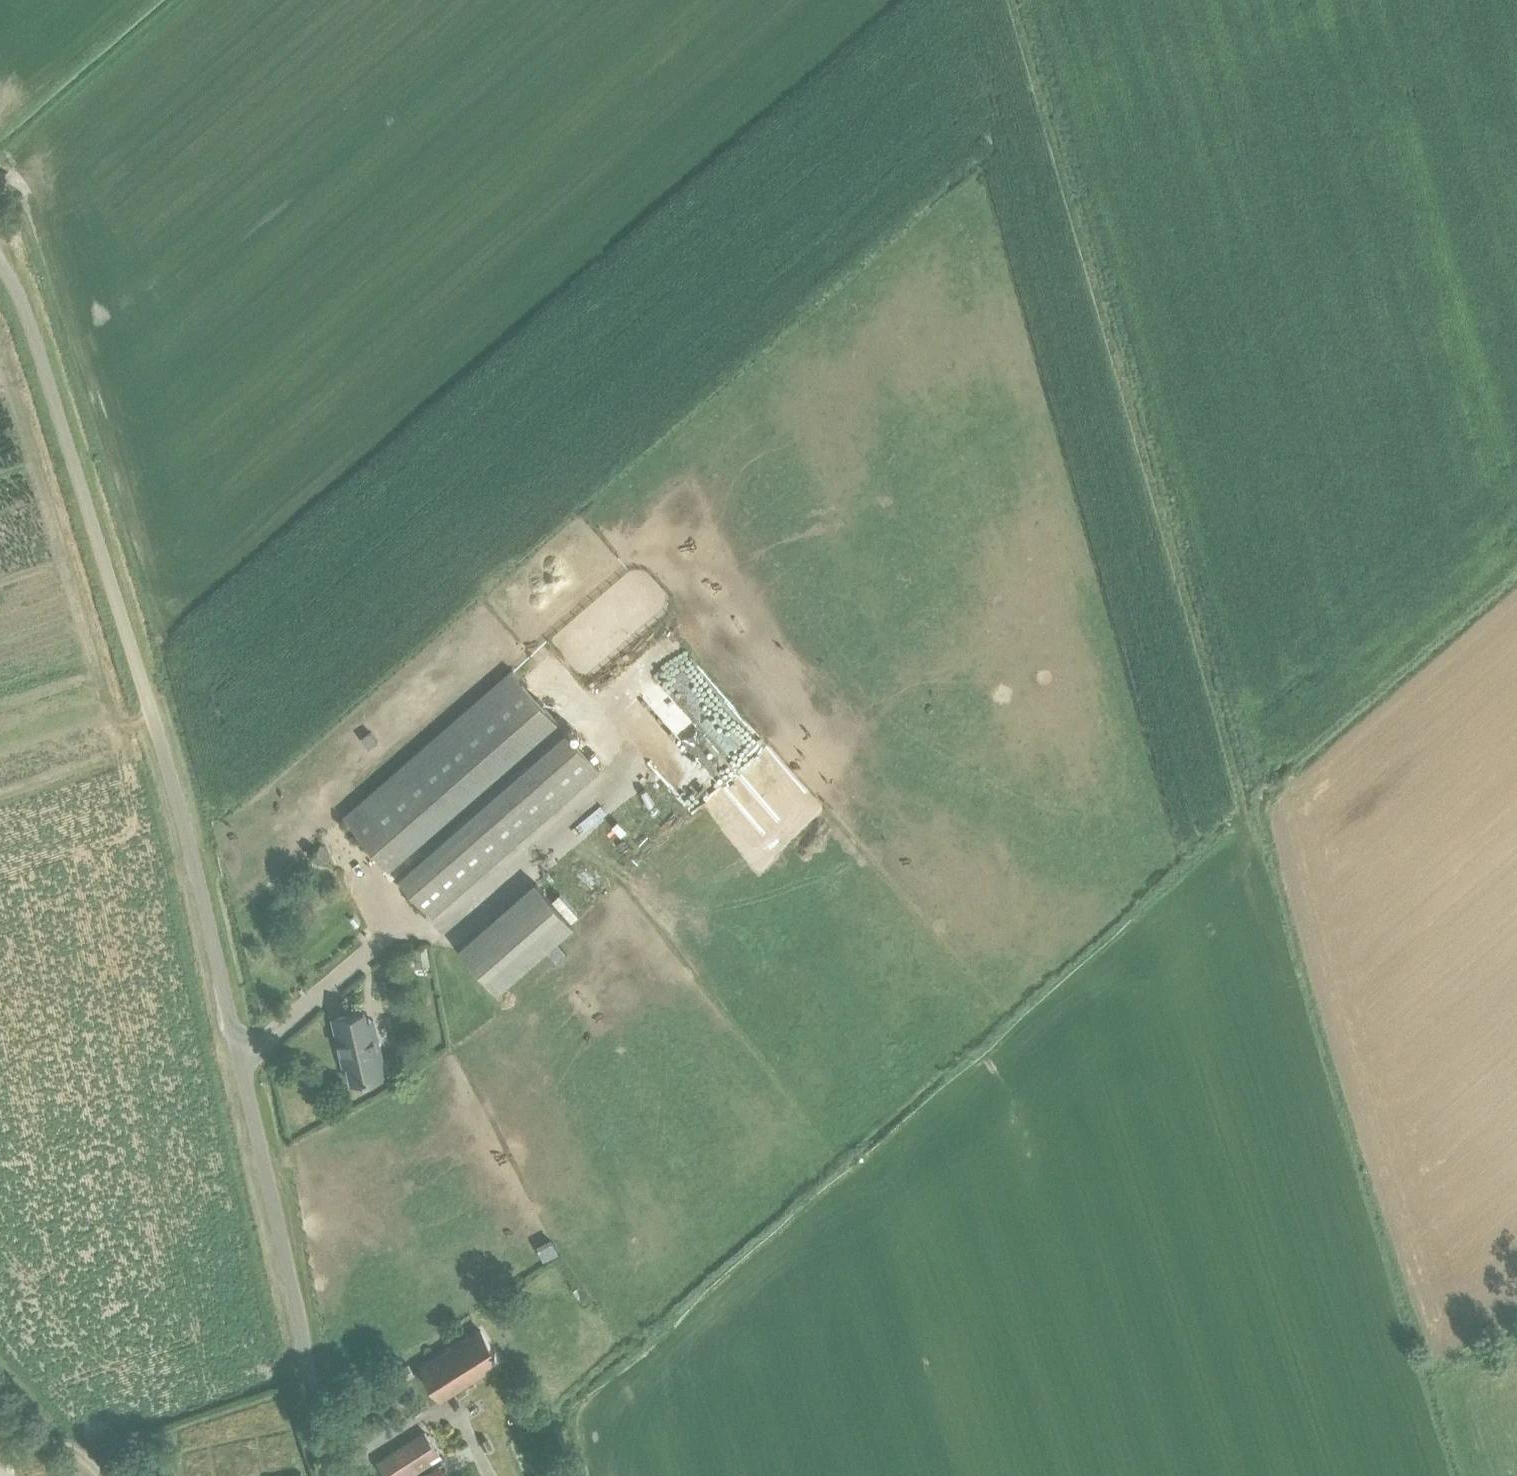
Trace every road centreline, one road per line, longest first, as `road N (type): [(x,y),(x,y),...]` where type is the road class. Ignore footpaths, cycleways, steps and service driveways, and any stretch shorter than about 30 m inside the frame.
road 1 (unclassified): [(332,1475),(256,1123),(166,770),(37,323),(0,261)]

